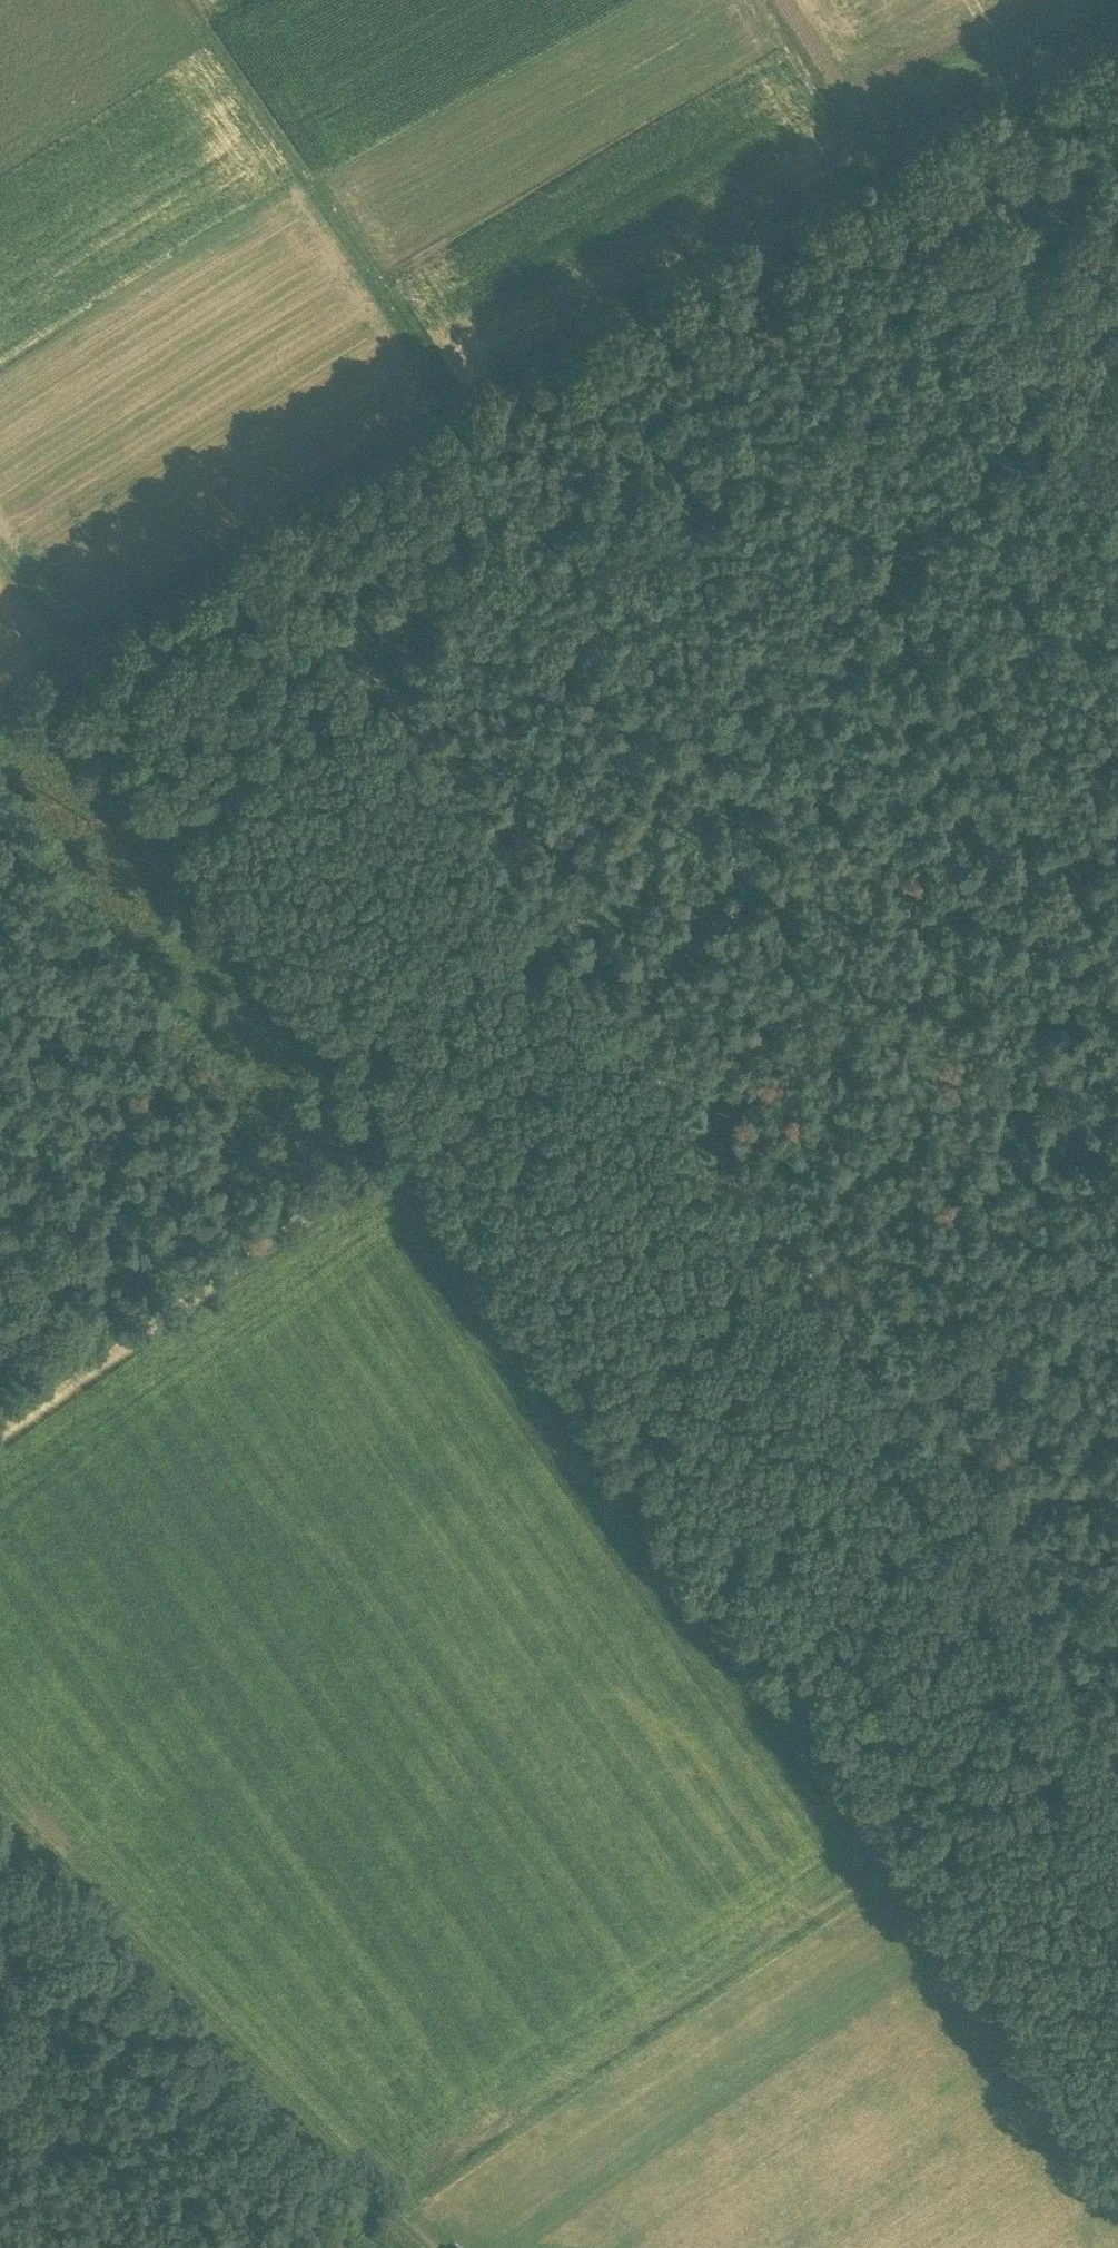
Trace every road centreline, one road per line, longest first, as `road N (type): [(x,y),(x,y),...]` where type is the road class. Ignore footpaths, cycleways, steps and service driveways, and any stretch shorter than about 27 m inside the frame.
road 1 (track): [(0,1413),(413,1130),(1117,2148)]
road 2 (track): [(0,709),(68,654),(466,404),(877,172),(903,209)]
road 3 (track): [(413,1130),(0,563)]
road 4 (track): [(425,2247),(0,1825)]
road 5 (track): [(466,404),(188,0)]
road 6 (track): [(1117,510),(903,209)]
road 7 (track): [(1117,20),(871,163)]
road 8 (track): [(877,172),(764,0)]

